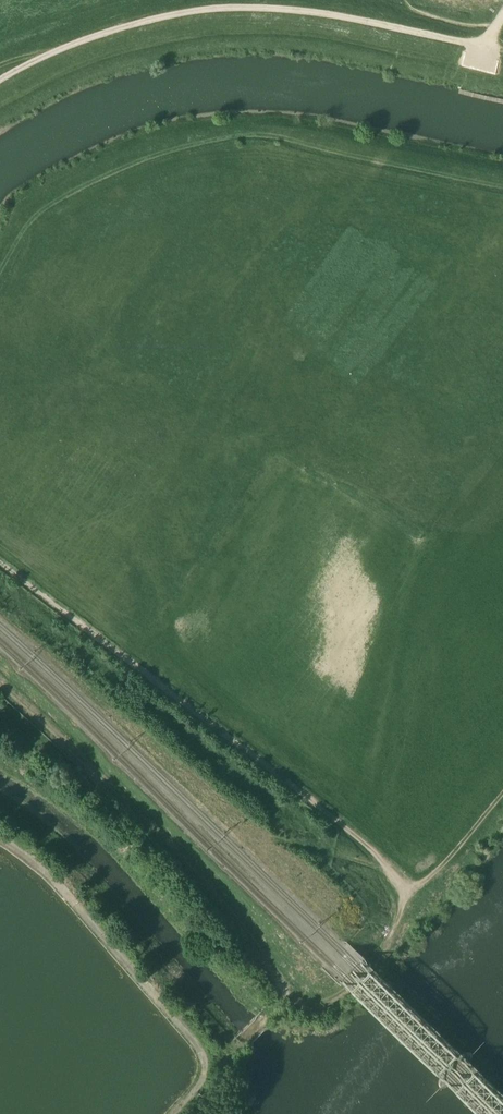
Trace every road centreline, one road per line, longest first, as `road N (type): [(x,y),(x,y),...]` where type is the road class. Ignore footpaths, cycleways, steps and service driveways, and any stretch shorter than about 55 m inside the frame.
road 1 (track): [(0,689),(209,887),(284,992),(333,1001),(369,972),(410,892),(364,843),(0,563)]
road 2 (track): [(0,83),(112,32),(211,9),(309,13),(471,44),(486,40),(502,18)]
road 3 (track): [(410,892),(439,870),(502,792)]

